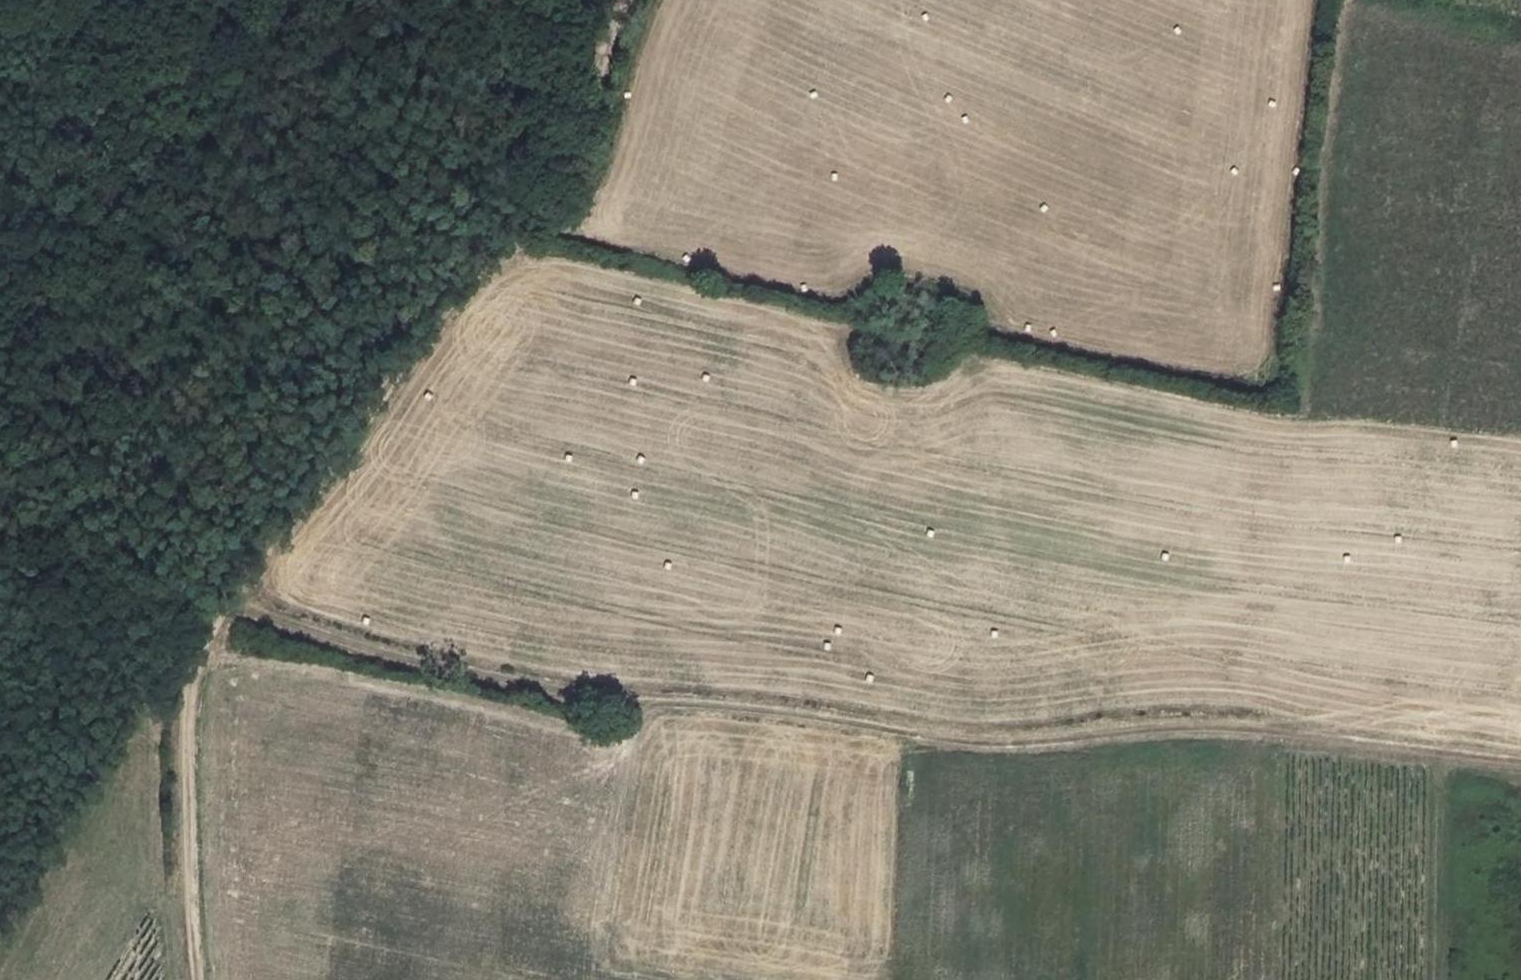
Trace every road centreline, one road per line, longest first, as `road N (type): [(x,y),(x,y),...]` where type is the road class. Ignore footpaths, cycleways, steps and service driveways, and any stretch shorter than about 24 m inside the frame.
road 1 (track): [(1520,762),(1177,724),(983,741),(749,706),(596,696),(405,660),(226,603)]
road 2 (track): [(199,979),(189,722),(193,670),(212,624),(442,309),(534,206),(569,149),(632,0)]
road 3 (track): [(0,558),(212,624)]

